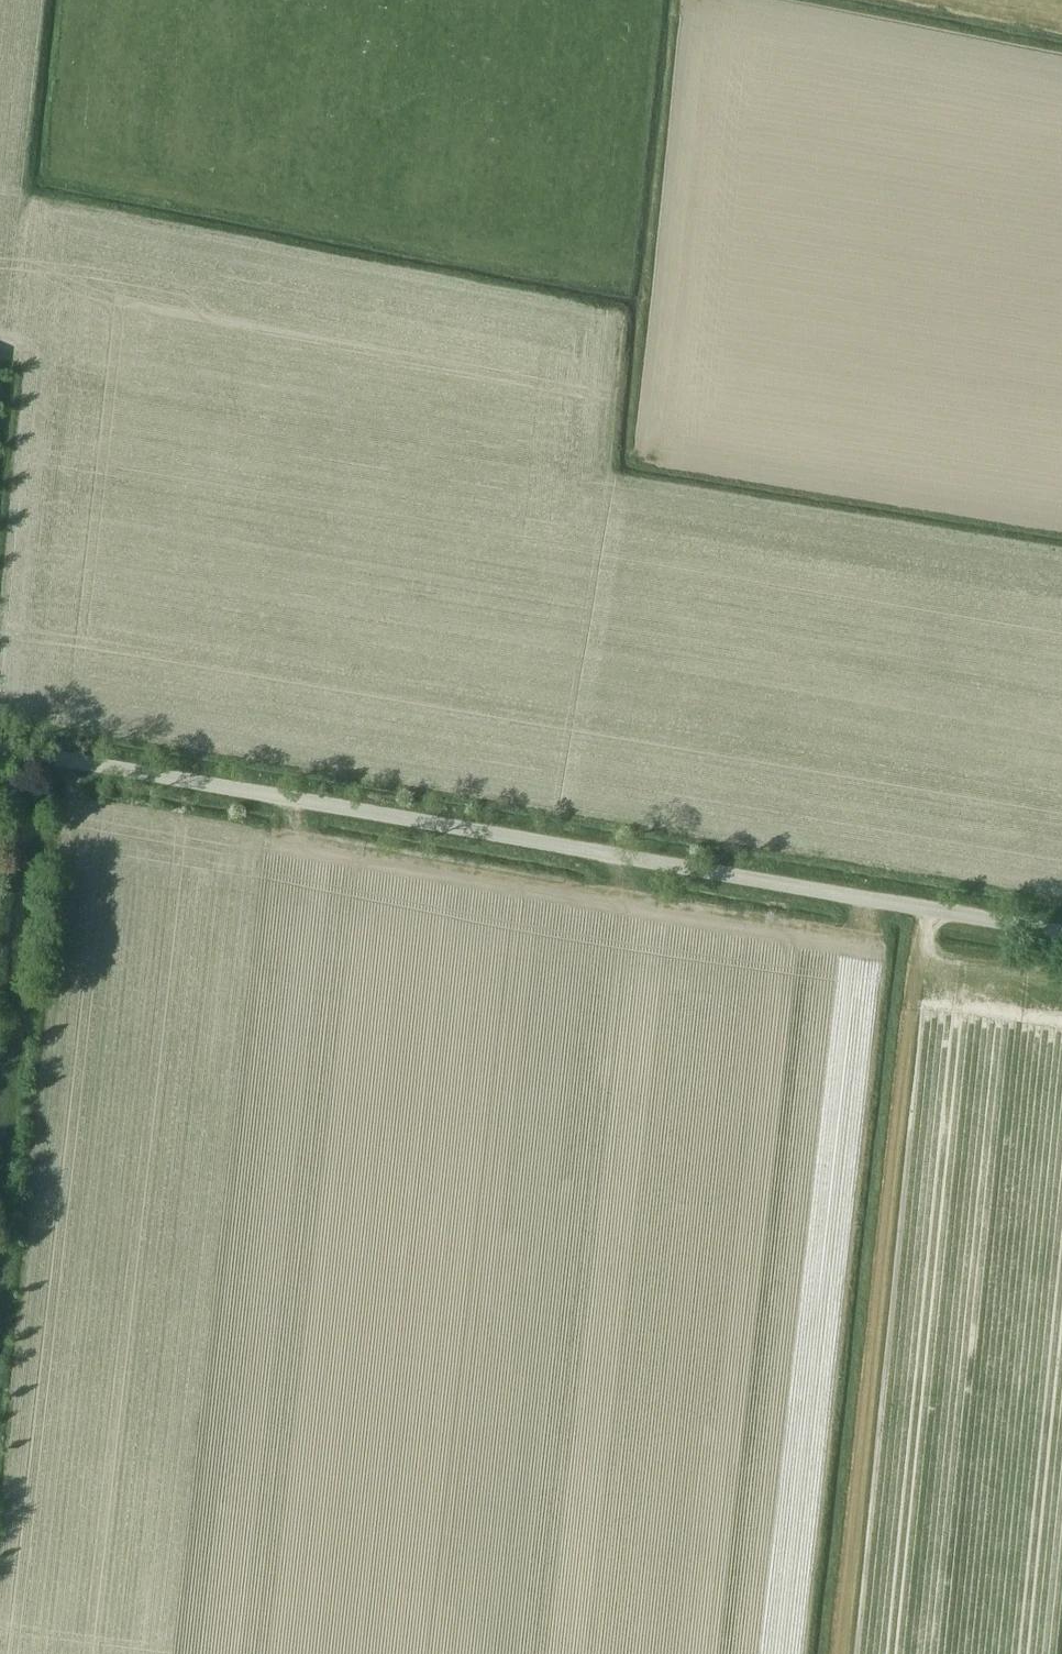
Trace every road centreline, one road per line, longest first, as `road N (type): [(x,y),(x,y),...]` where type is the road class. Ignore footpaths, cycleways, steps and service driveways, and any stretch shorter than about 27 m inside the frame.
road 1 (unclassified): [(1061,927),(0,746)]

